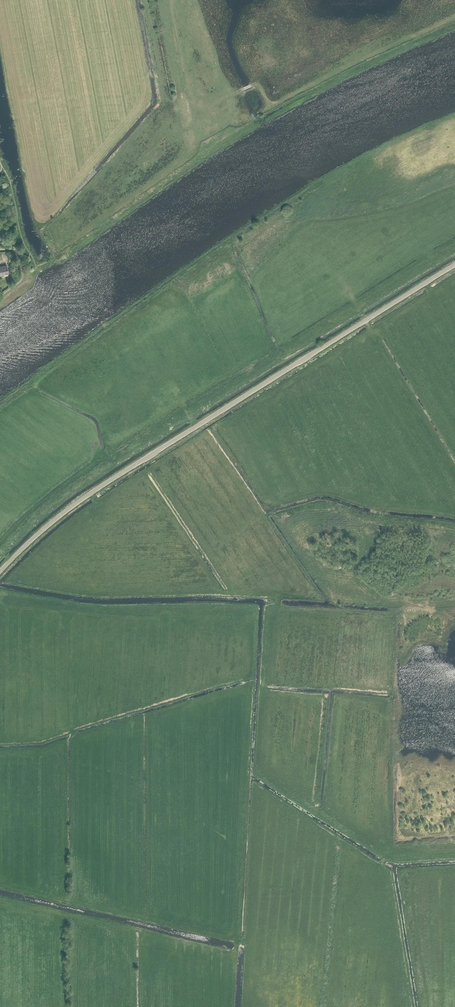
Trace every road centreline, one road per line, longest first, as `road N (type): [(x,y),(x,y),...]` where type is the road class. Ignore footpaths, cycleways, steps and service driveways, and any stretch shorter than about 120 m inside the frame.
road 1 (unclassified): [(0,574),(77,504),(454,269)]

